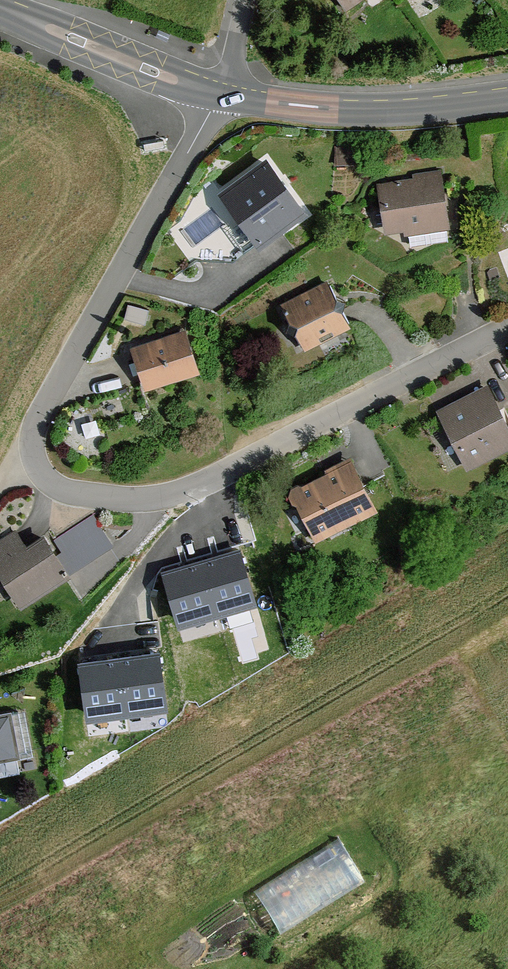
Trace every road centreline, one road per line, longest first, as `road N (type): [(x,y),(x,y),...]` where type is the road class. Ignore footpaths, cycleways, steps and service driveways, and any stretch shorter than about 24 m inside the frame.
road 1 (residential): [(507,328),(186,490),(123,498),(67,491),(39,469),(34,453)]
road 2 (residential): [(34,453),(41,410),(218,93)]
road 3 (tertiary): [(507,97),(353,112),(218,93)]
road 4 (tertiary): [(218,93),(0,5)]

